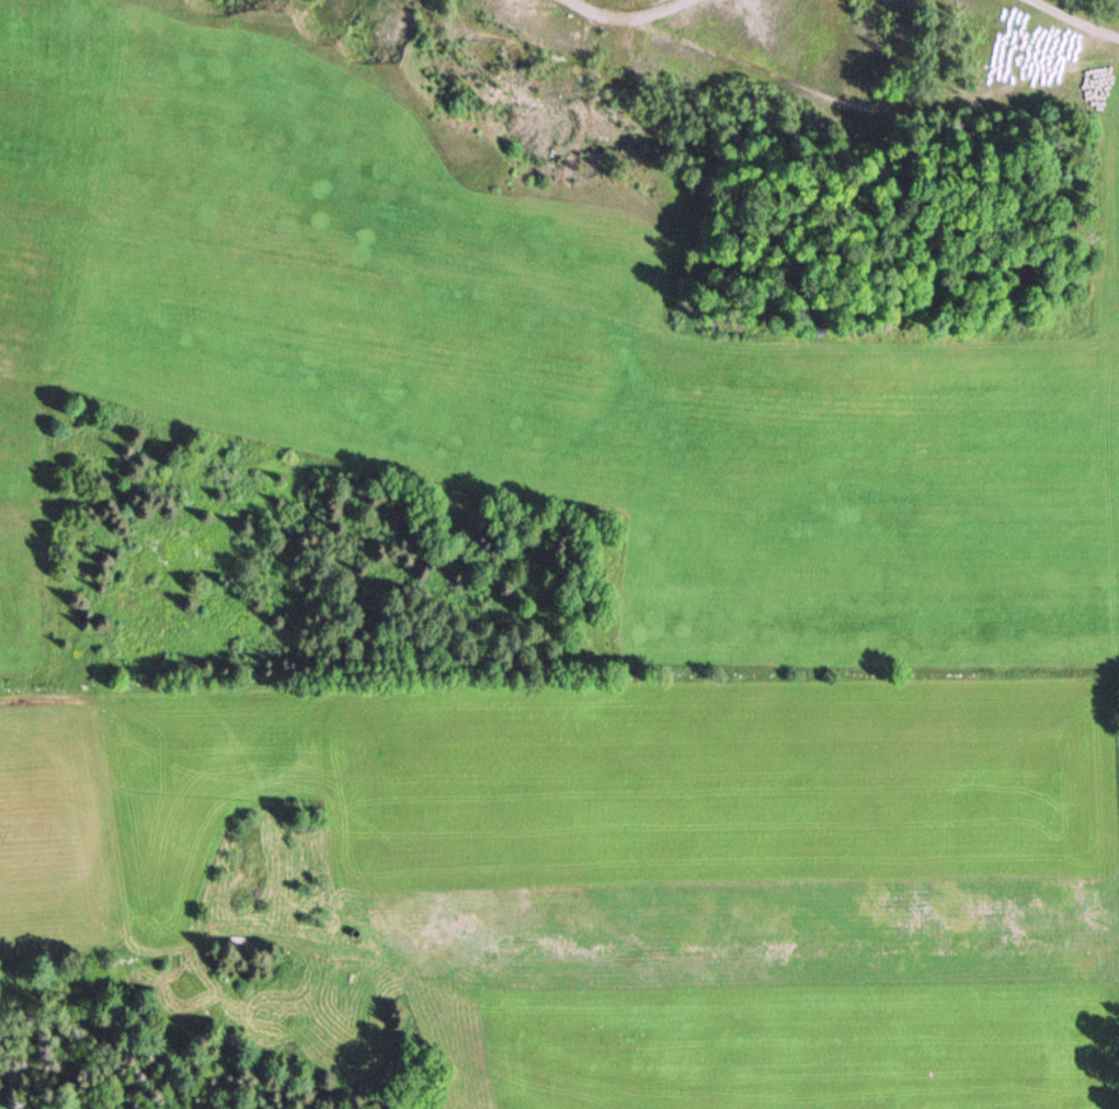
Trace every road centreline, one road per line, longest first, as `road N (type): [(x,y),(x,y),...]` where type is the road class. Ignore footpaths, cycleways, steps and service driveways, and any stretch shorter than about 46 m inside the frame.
road 1 (track): [(0,715),(556,696)]

